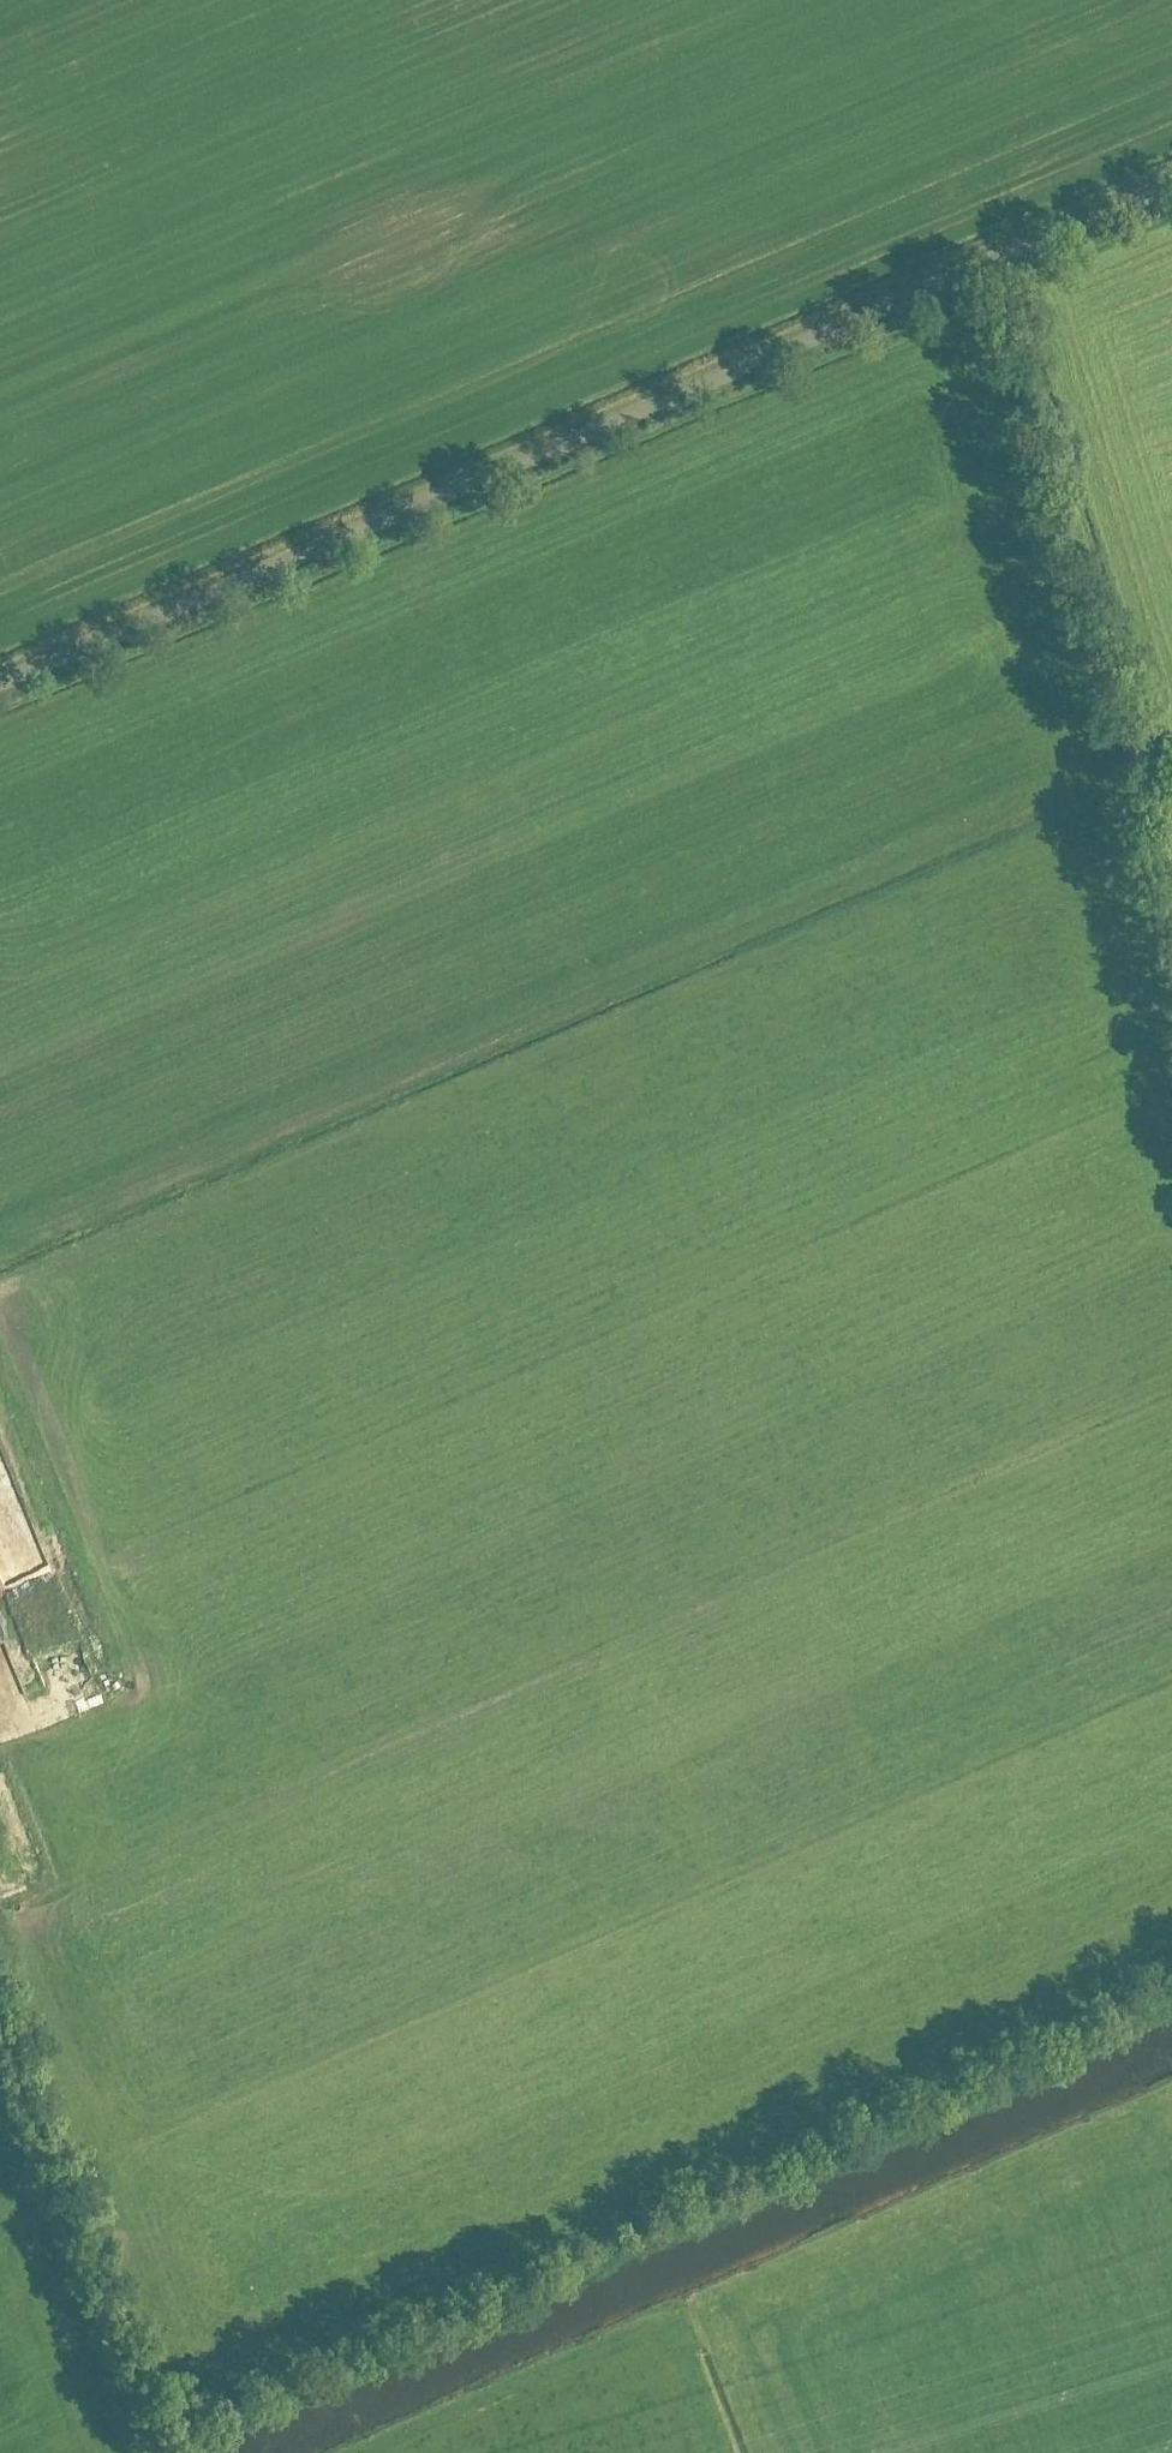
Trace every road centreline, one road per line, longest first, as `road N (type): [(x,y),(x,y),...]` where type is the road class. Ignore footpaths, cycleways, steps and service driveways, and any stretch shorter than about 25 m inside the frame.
road 1 (unclassified): [(0,689),(1171,185)]

